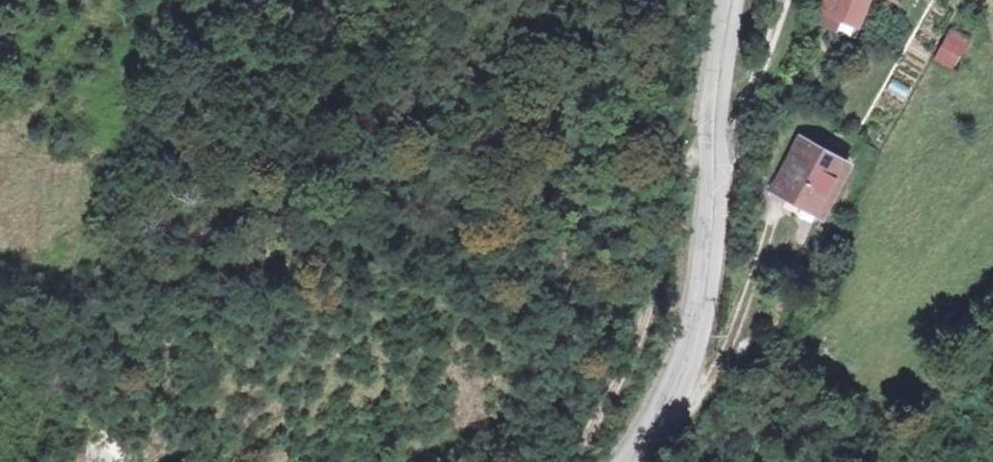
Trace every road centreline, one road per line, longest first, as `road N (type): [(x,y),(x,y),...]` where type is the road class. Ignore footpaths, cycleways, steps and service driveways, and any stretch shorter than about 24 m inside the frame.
road 1 (track): [(789,0),(745,130),(686,171),(644,322),(591,432),(562,461)]
road 2 (tertiary): [(630,461),(658,427),(704,309),(731,0)]
road 3 (track): [(778,201),(771,246),(720,368),(658,427)]

